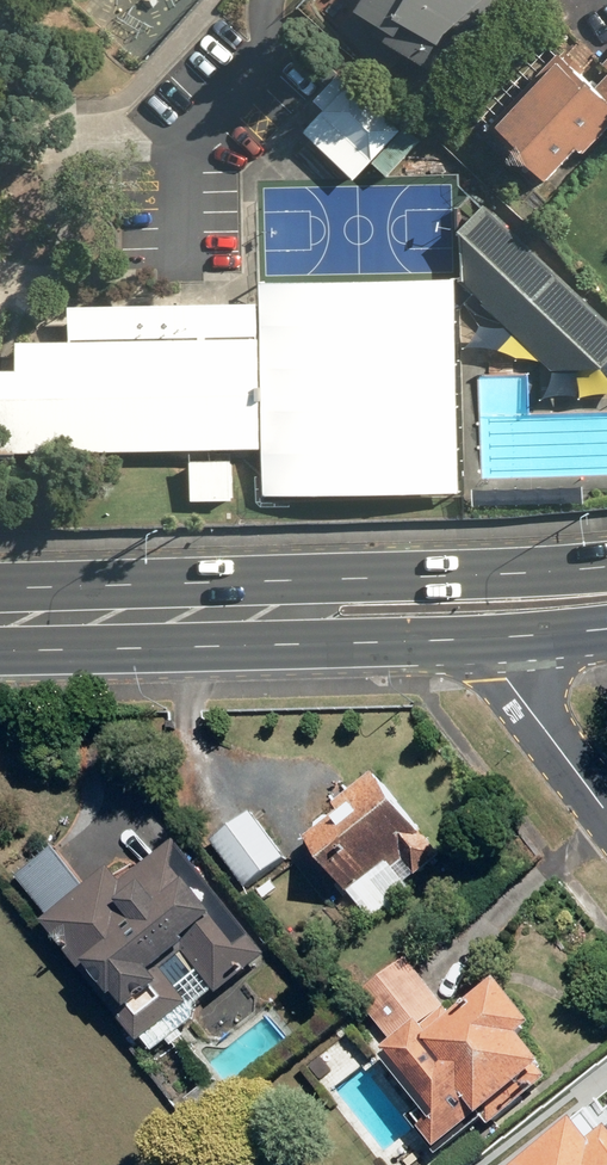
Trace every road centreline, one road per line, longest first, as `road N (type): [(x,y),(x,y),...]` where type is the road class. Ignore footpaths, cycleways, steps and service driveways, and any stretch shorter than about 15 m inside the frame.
road 1 (primary): [(299,612),(370,579),(606,568)]
road 2 (primary): [(0,619),(299,612)]
road 3 (residential): [(606,809),(502,675),(495,637)]
road 4 (primary): [(495,637),(367,641),(299,612)]

